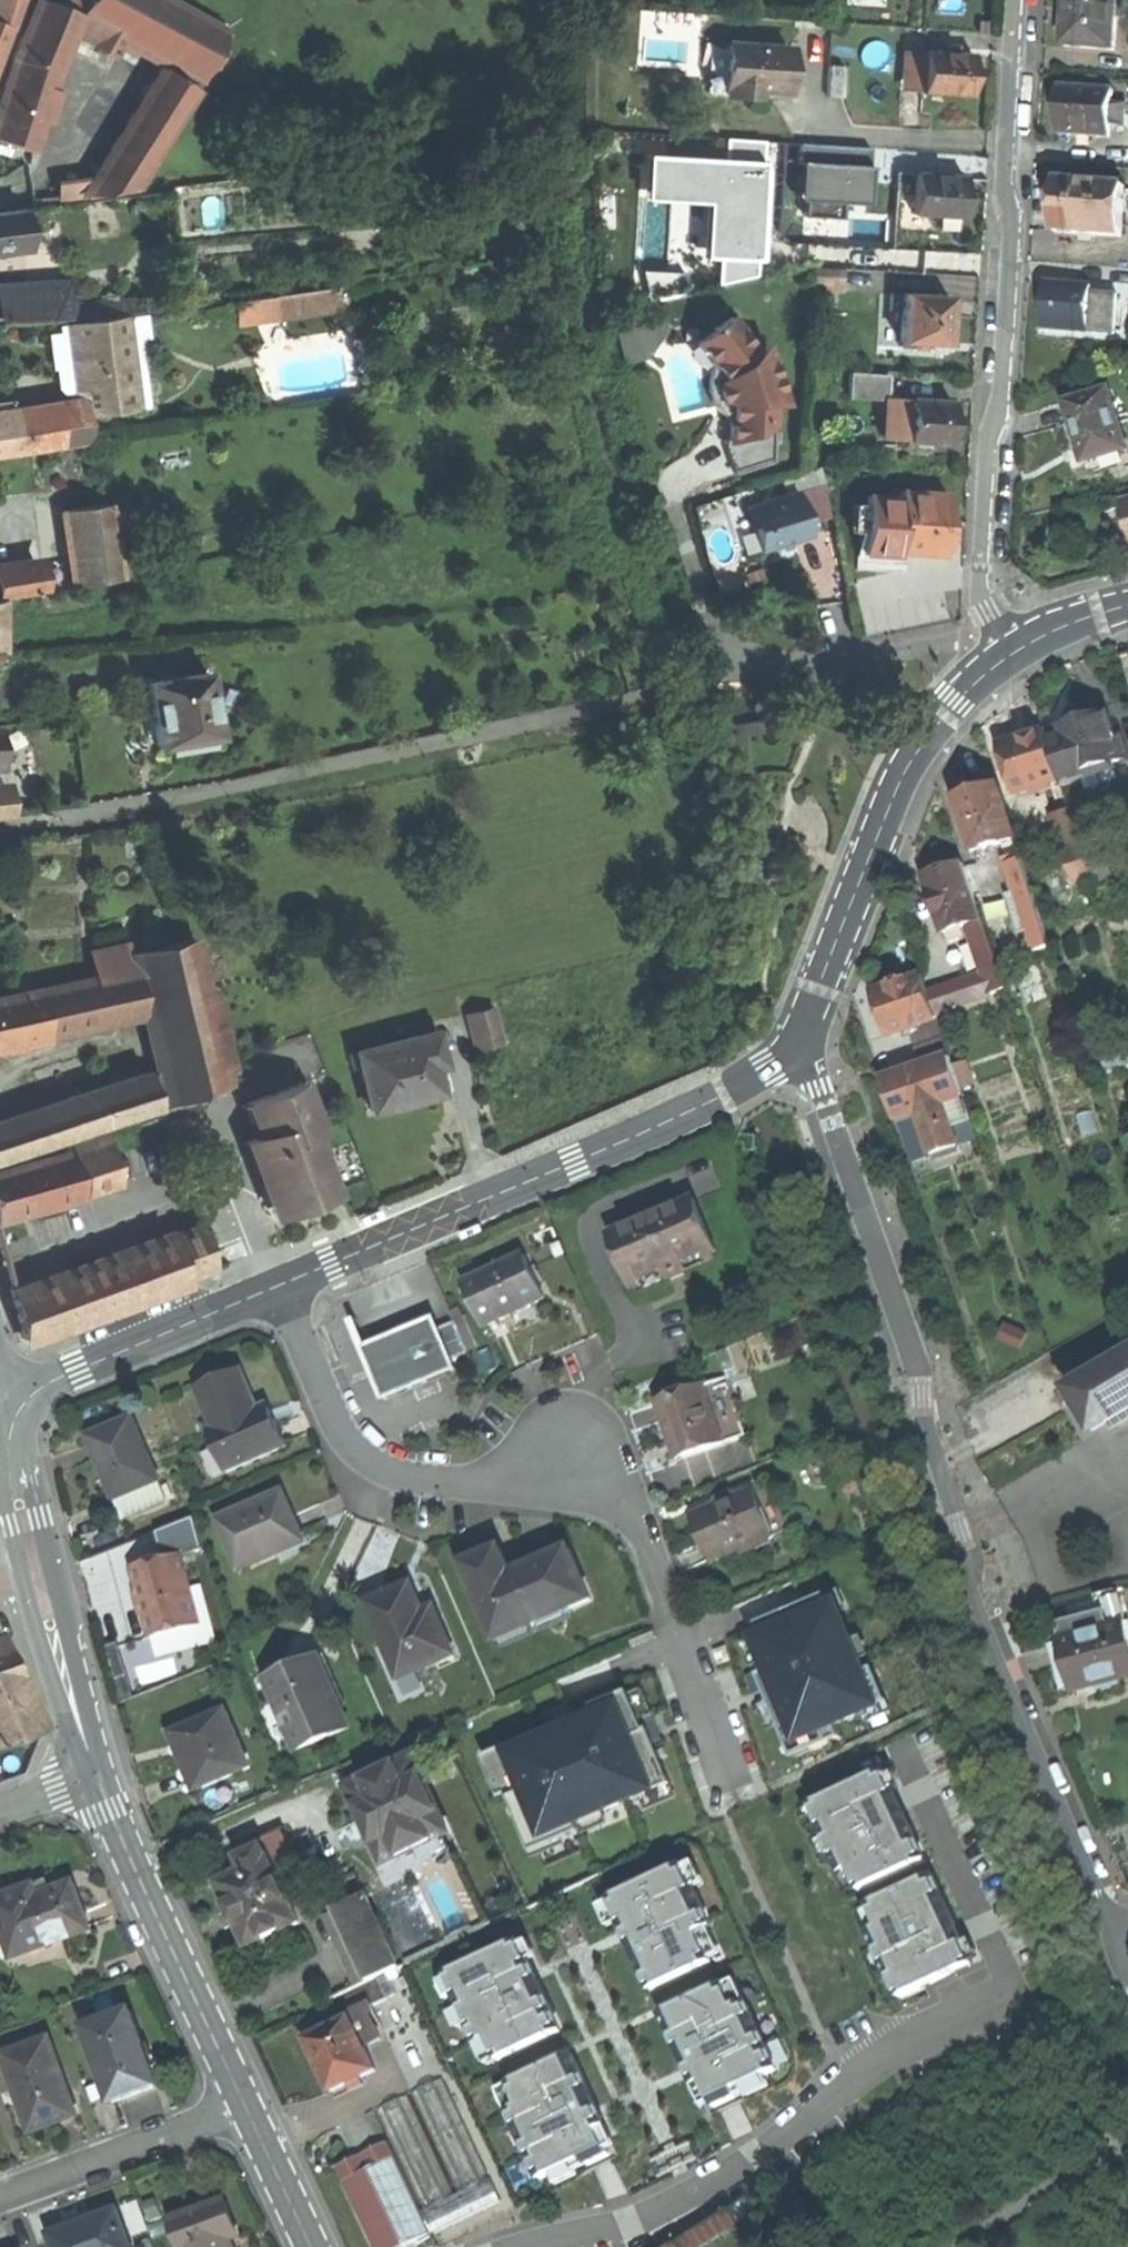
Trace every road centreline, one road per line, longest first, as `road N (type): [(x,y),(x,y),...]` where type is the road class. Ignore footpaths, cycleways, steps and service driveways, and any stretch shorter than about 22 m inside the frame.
road 1 (residential): [(792,1054),(818,1086),(913,1358),(928,1445),(959,1530),(972,1605),(1116,1940)]
road 2 (residential): [(520,2246),(673,2202),(780,2138),(903,2044),(1018,1990),(906,1748)]
road 3 (residential): [(279,1285),(340,1432),(367,1464),(407,1478),(468,1482),(573,1454),(642,1522),(730,1771)]
road 4 (residential): [(1013,0),(1003,165),(1011,239),(978,566),(985,610),(1014,653)]
road 5 (tertiary): [(792,1054),(683,1114),(279,1285)]
road 6 (tertiary): [(1014,653),(956,701),(903,773),(792,1054)]
road 7 (tertiary): [(94,1772),(247,2106)]
road 8 (tertiary): [(12,1472),(94,1772)]
road 9 (tertiary): [(279,1285),(77,1369),(34,1391),(18,1410)]
road 10 (residential): [(247,2106),(0,2196)]
road 11 (residential): [(1014,653),(957,636),(773,671)]
road 12 (tertiary): [(247,2106),(312,2246)]
road 13 (tertiary): [(1127,604),(1014,653)]

